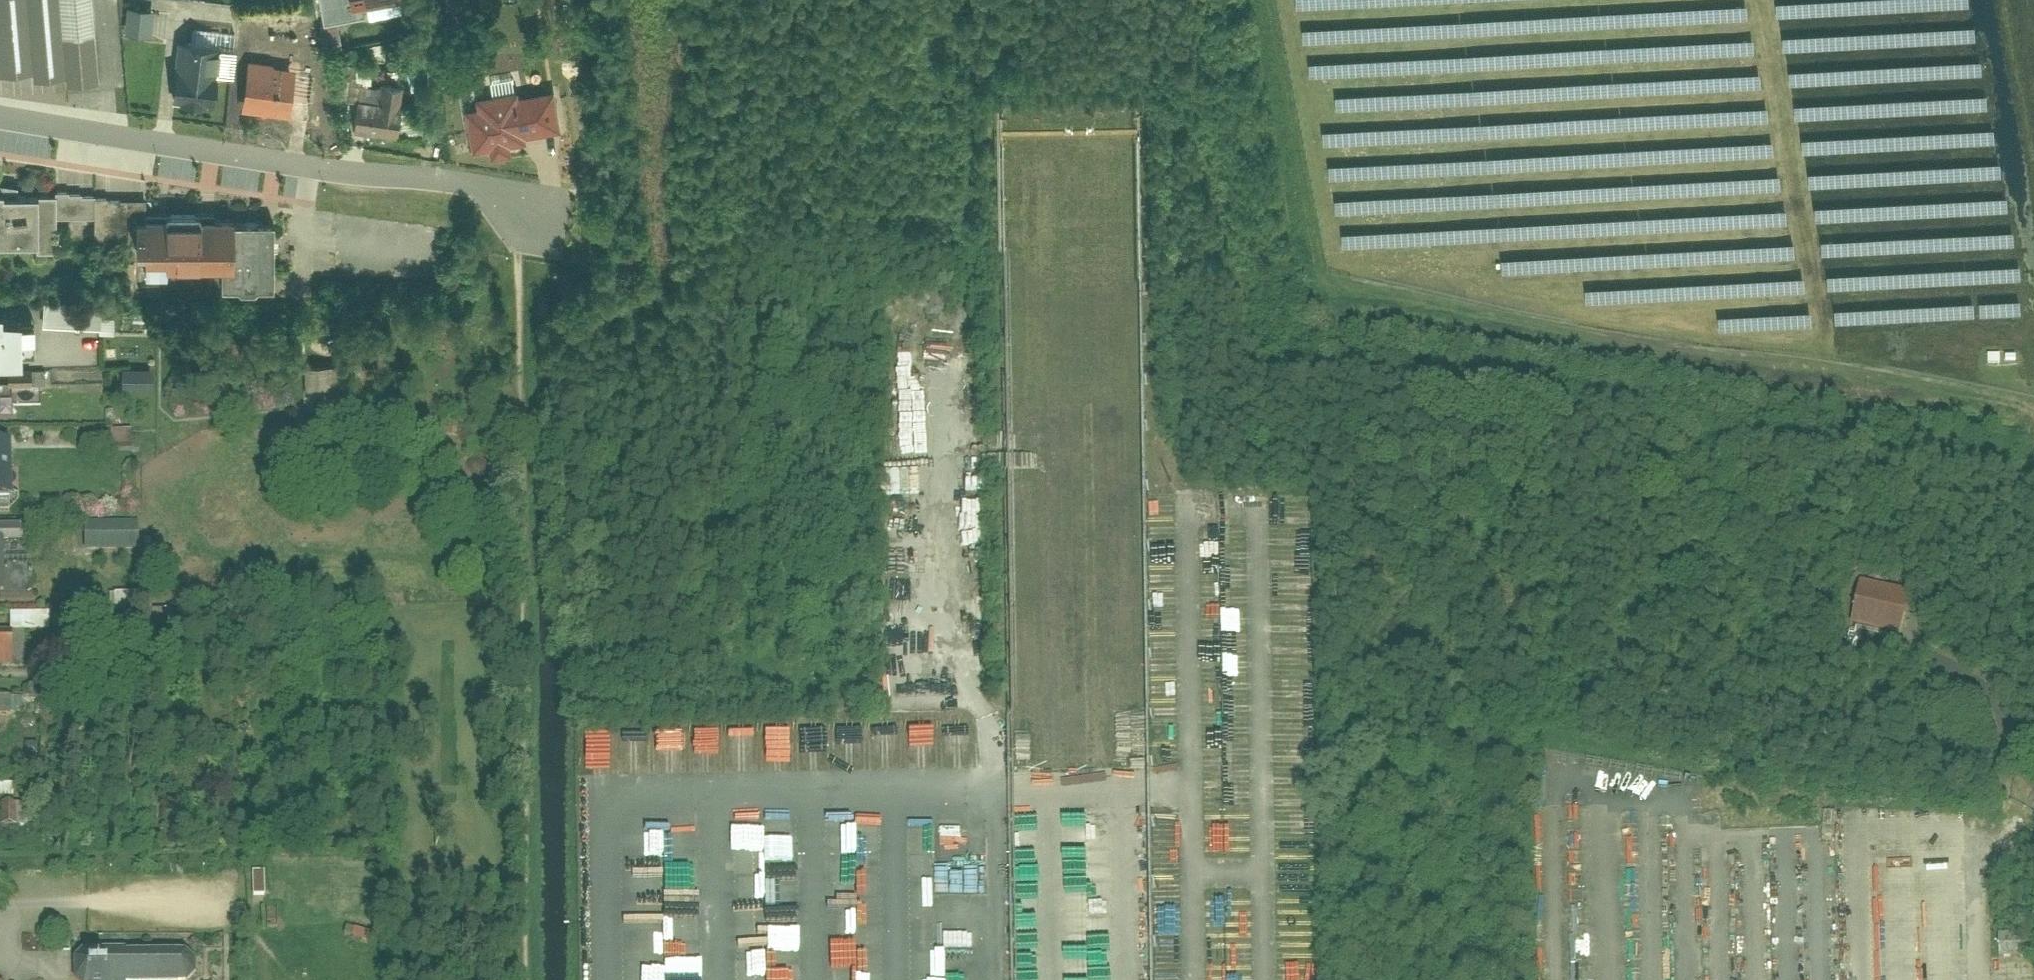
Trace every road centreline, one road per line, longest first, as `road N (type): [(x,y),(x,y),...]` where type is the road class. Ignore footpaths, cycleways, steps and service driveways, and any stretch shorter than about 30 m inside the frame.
road 1 (residential): [(0,113),(507,191),(520,214)]
road 2 (track): [(2009,0),(2033,132)]

